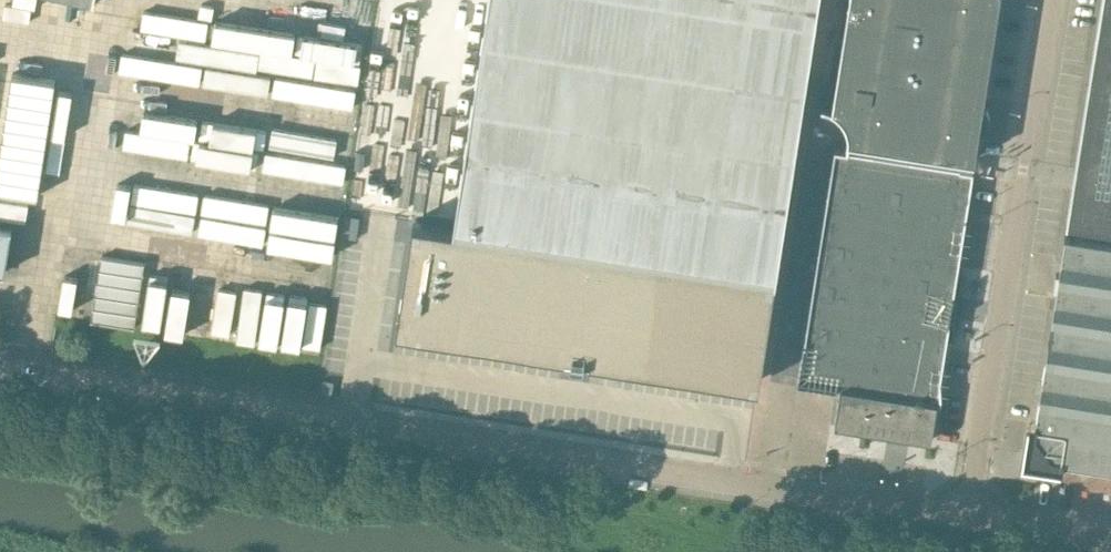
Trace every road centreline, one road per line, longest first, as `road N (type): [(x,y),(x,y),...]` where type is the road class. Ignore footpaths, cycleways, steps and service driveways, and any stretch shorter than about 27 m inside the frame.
road 1 (unclassified): [(969,517),(0,364)]
road 2 (unclassified): [(969,517),(1050,0)]
road 3 (unclassified): [(1110,541),(969,517)]

